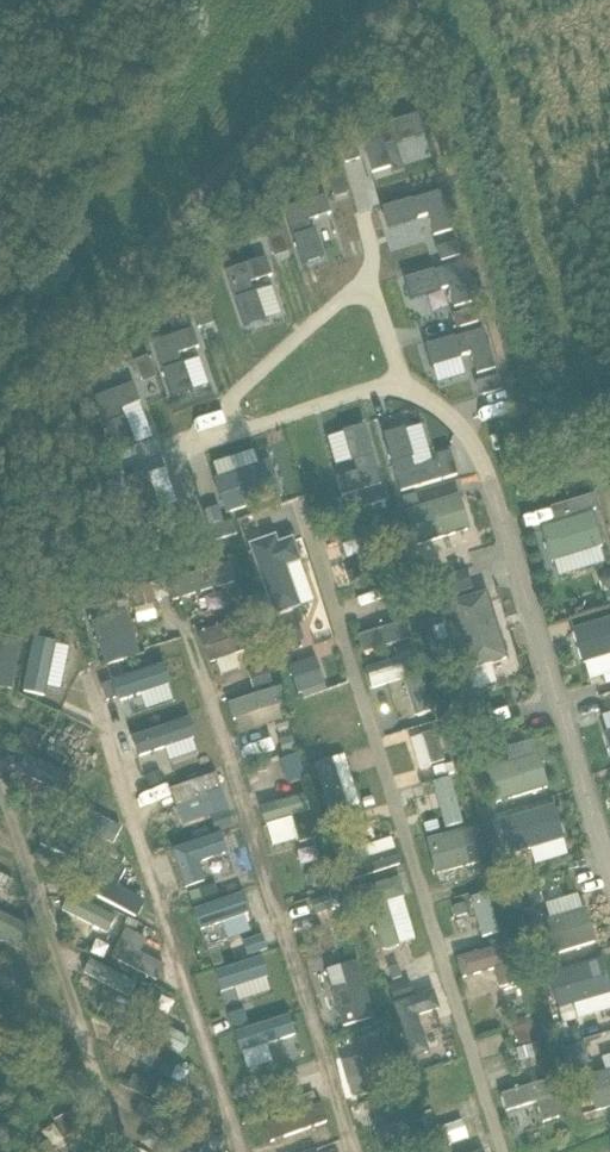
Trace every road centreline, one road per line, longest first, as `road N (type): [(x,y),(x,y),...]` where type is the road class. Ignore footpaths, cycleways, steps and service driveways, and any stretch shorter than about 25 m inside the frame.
road 1 (track): [(414,0),(0,420)]

